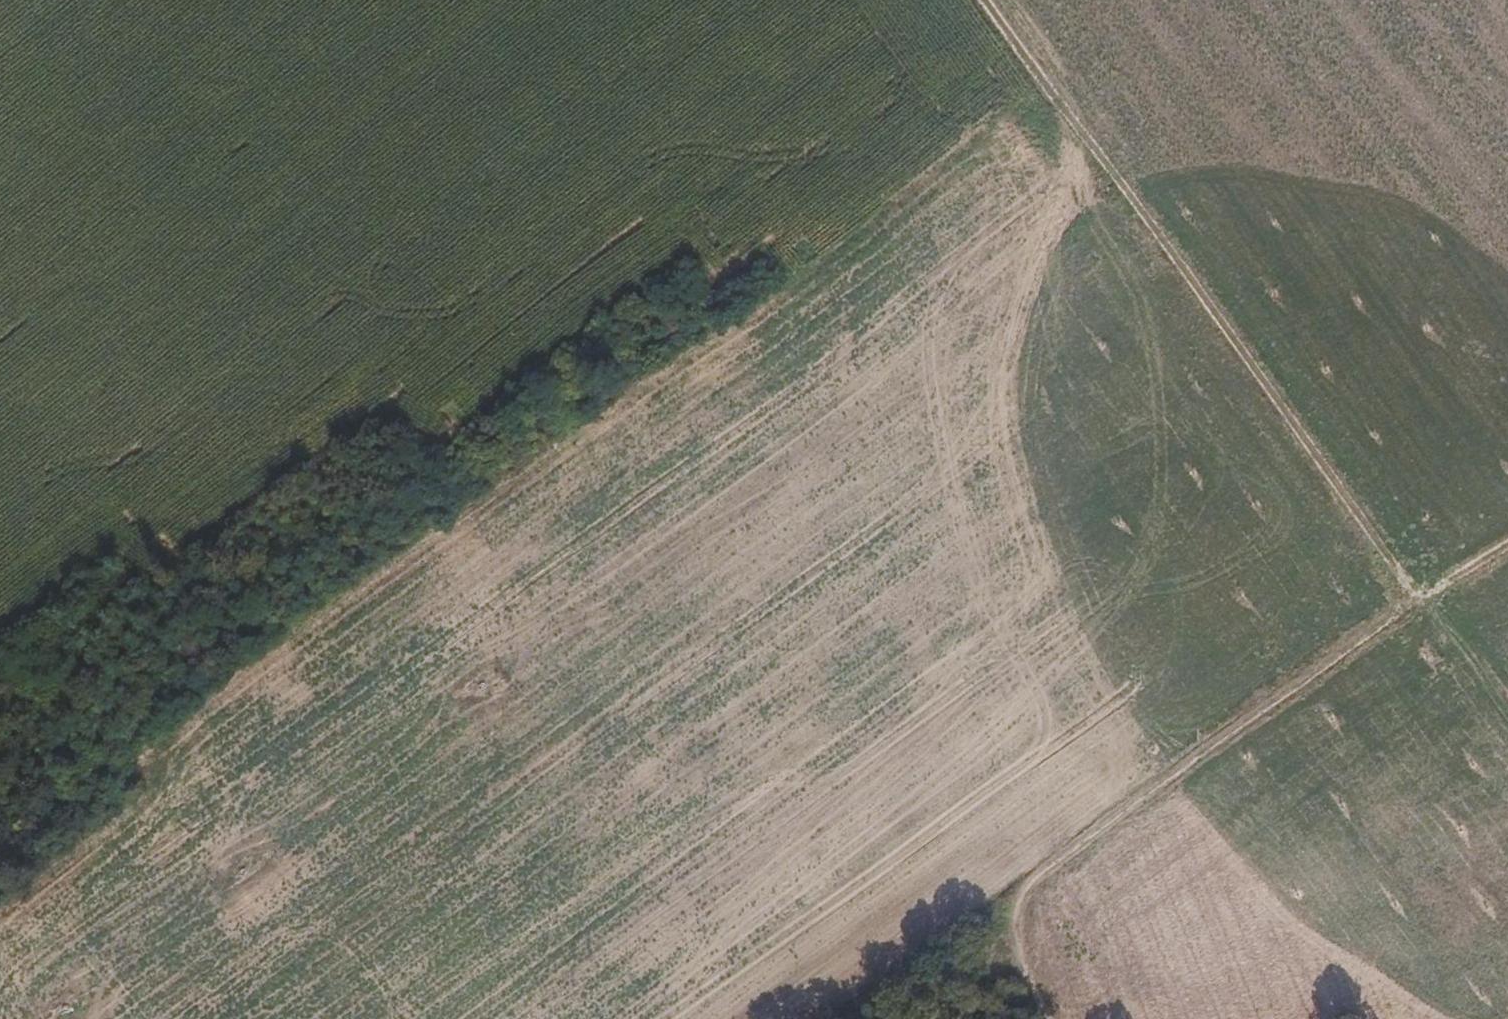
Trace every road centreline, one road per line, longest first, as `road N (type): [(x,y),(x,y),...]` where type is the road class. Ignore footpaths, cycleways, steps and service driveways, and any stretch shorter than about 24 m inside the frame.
road 1 (track): [(985,0),(1423,596),(1507,545)]
road 2 (track): [(1423,596),(1151,783),(1073,860),(1036,916),(1040,1018)]

